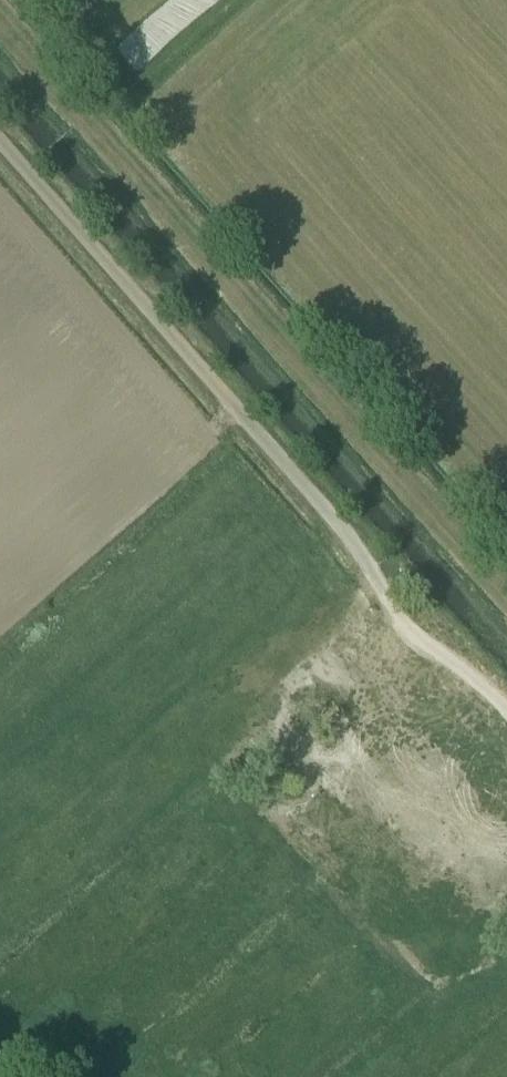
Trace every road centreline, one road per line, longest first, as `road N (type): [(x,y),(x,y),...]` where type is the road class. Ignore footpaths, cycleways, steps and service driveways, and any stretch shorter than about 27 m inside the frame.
road 1 (unclassified): [(506,709),(410,638),(353,542),(0,144)]

